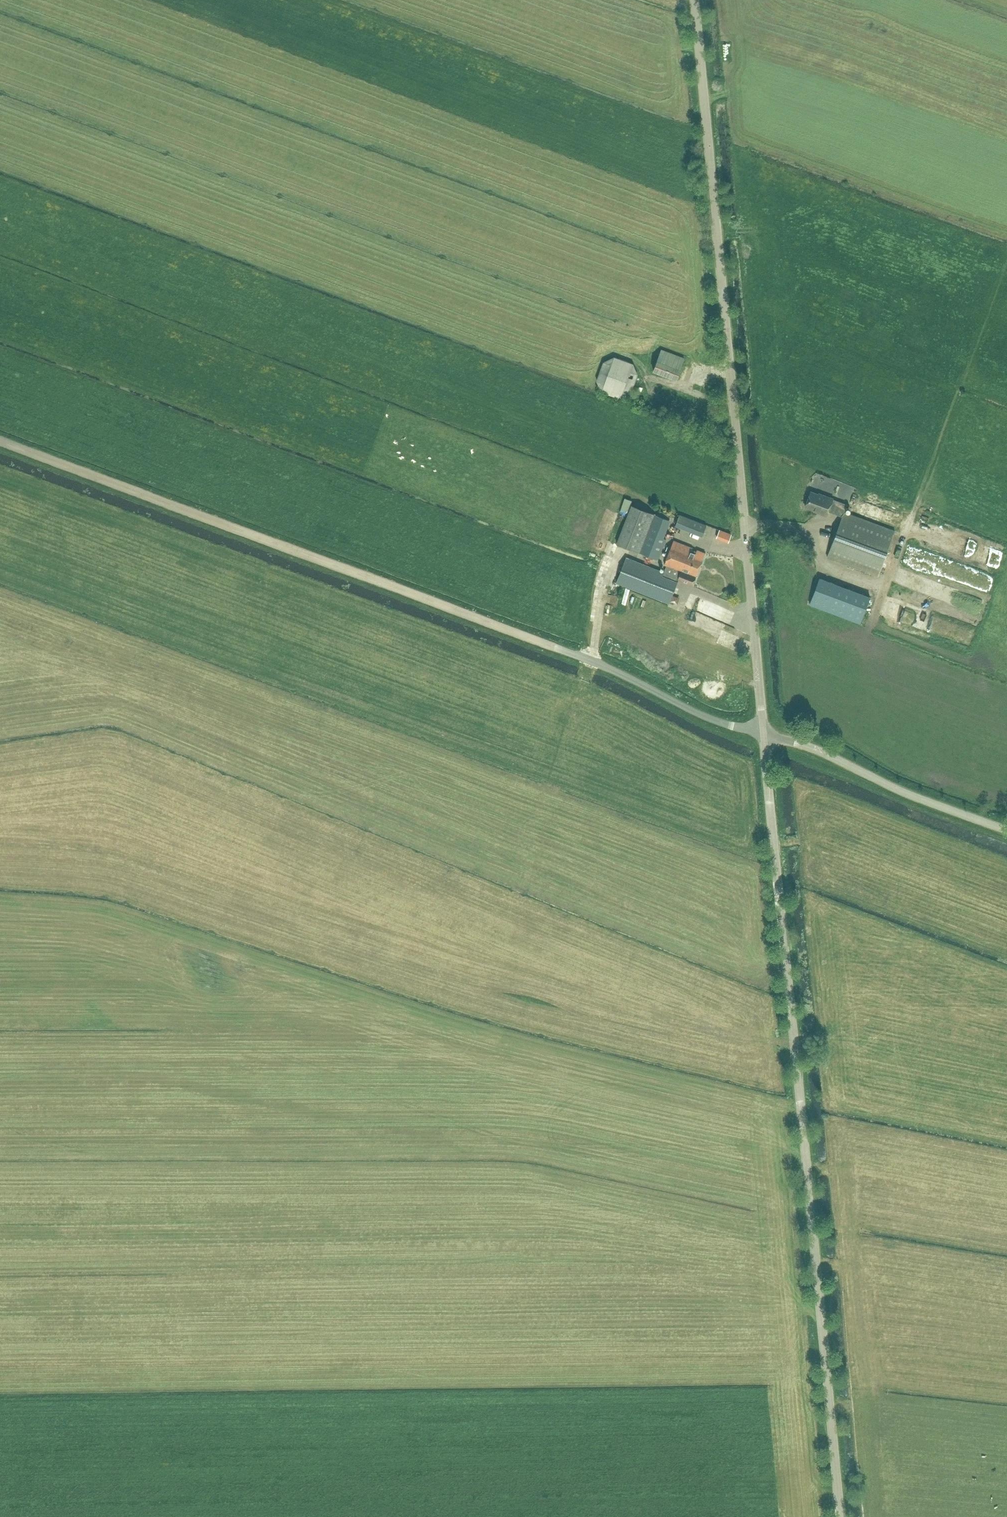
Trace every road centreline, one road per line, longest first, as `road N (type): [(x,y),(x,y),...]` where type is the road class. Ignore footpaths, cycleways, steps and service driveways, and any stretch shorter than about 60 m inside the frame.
road 1 (unclassified): [(763,733),(703,715),(589,659),(0,440)]
road 2 (unclassified): [(839,1516),(763,733)]
road 3 (unclassified): [(763,733),(694,0)]
road 4 (unclassified): [(1006,830),(763,733)]

